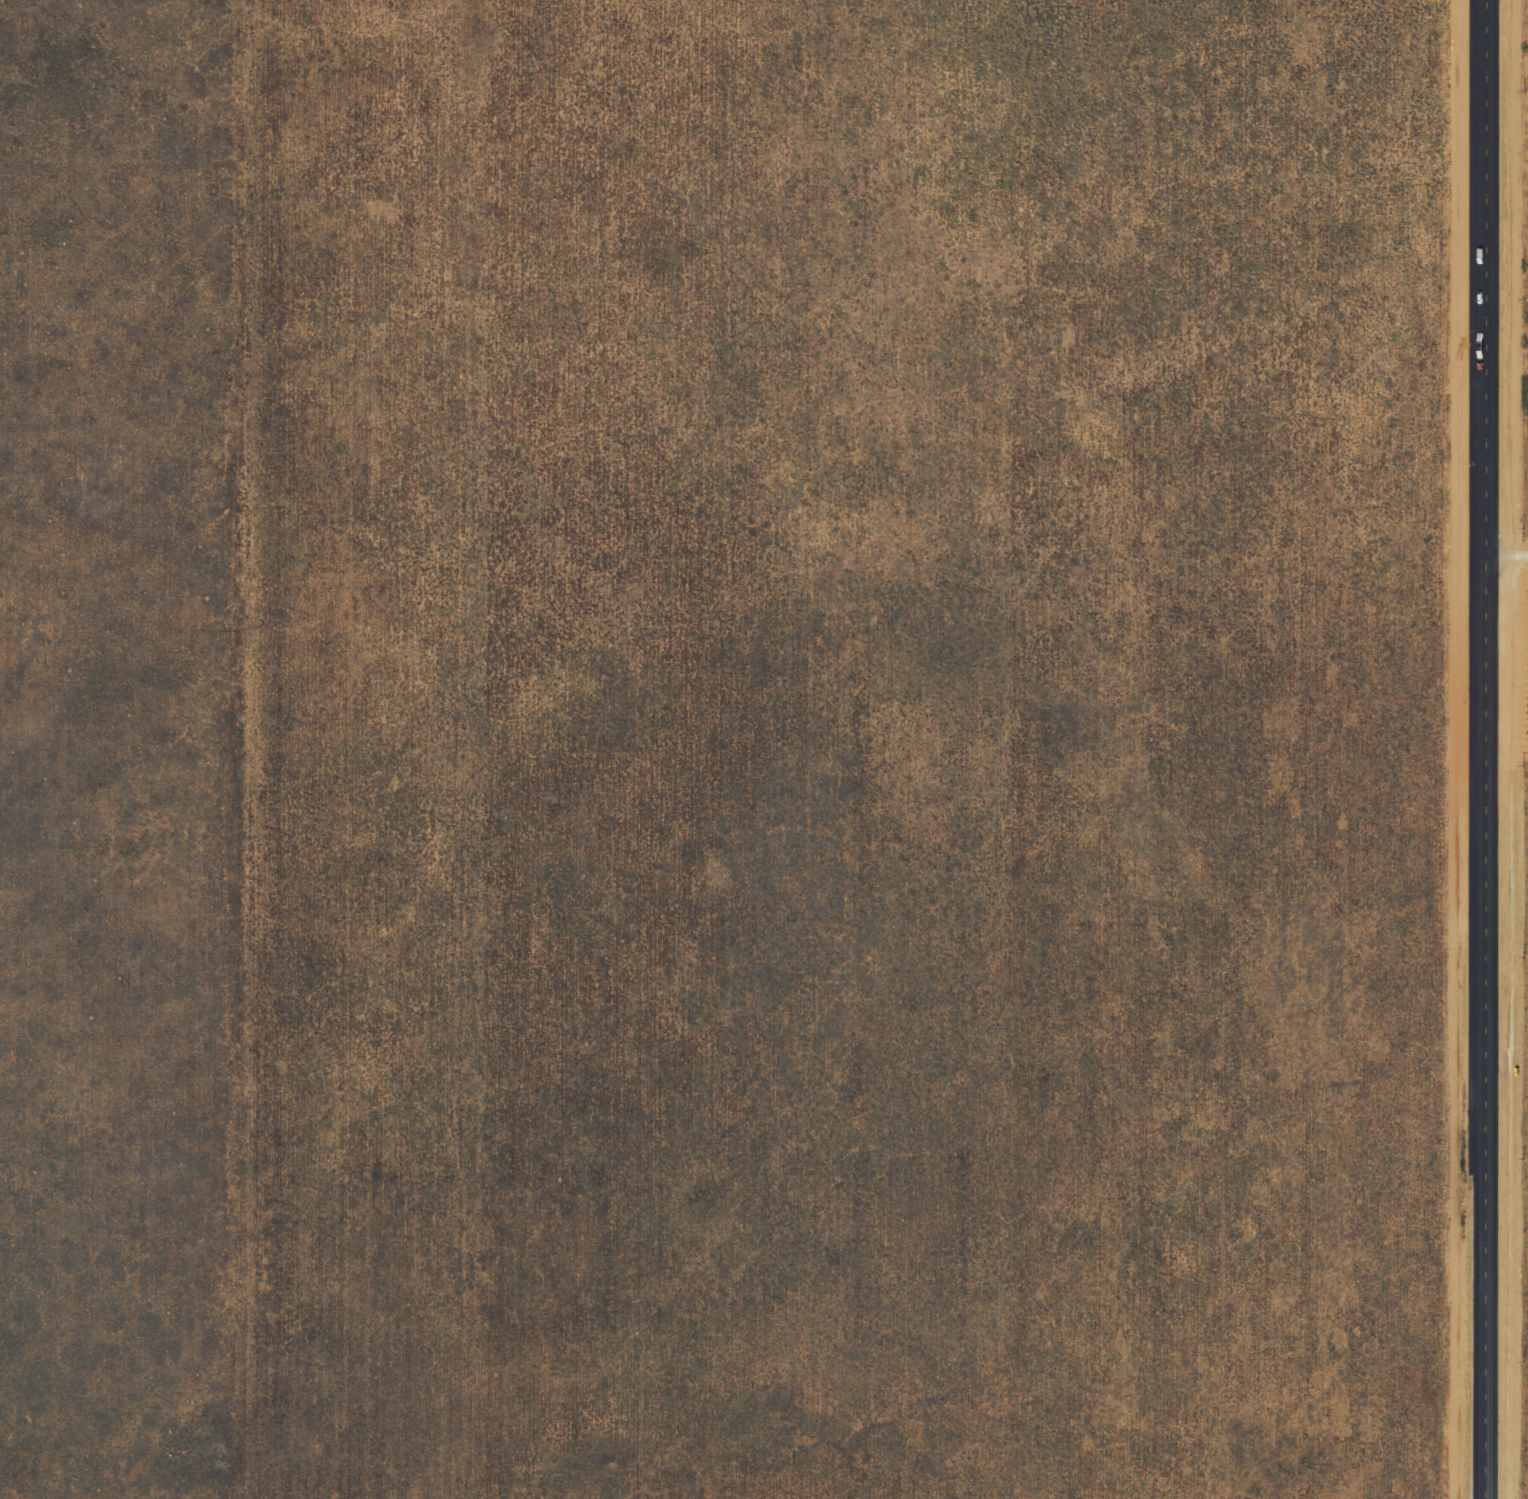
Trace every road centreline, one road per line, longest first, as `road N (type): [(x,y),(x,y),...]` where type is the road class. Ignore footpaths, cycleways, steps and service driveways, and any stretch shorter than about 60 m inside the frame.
road 1 (primary): [(1488,1498),(1486,0)]

